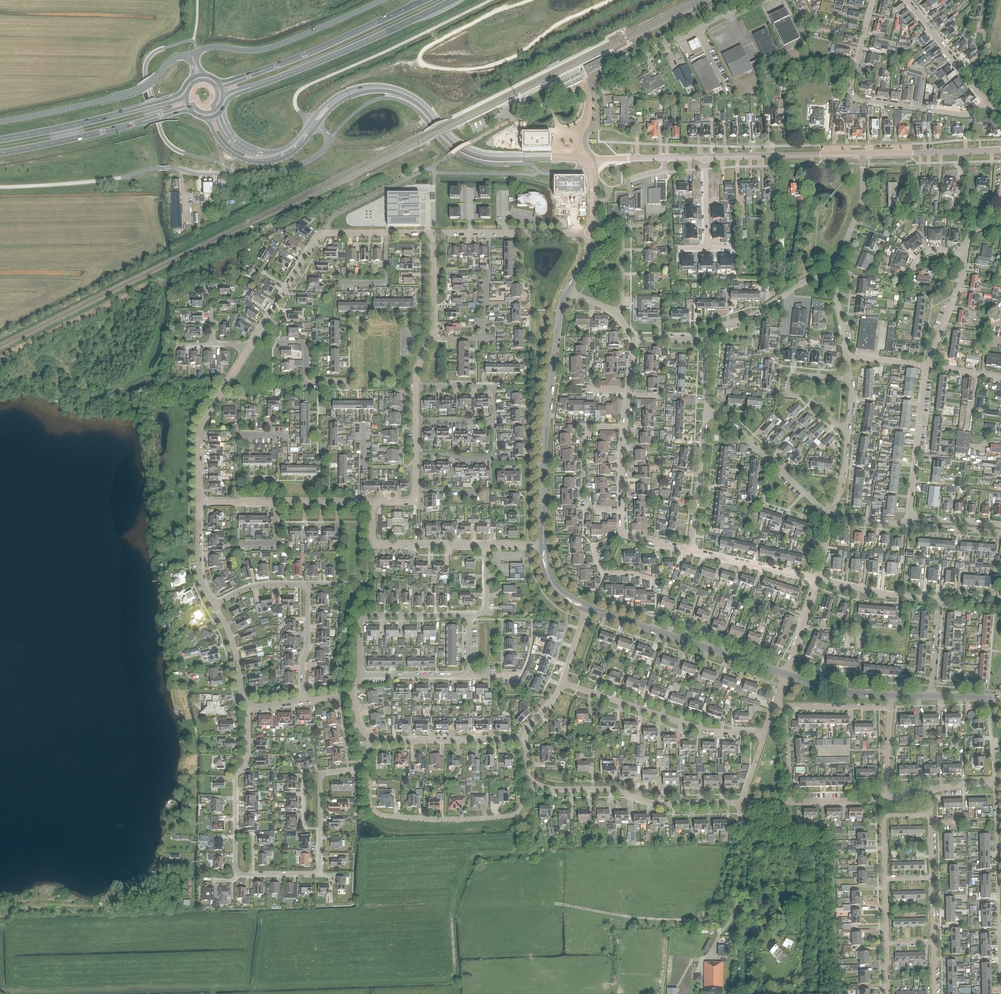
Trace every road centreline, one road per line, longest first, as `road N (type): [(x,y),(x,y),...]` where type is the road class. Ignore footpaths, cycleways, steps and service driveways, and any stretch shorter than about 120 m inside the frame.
road 1 (residential): [(692,551),(622,535),(634,340)]
road 2 (tertiary): [(567,291),(543,451),(544,546)]
road 3 (tertiary): [(586,158),(480,154),(450,139),(406,95),(358,90)]
road 4 (residential): [(580,131),(590,112),(587,83),(754,0)]
road 5 (unclassified): [(987,102),(963,115),(858,99),(852,84),(873,0)]
road 6 (trunk): [(247,89),(453,0)]
road 7 (residential): [(360,769),(372,807),(388,817),(507,817),(534,782)]
road 8 (residential): [(766,732),(707,730),(562,683)]
road 9 (residential): [(742,803),(658,804),(610,789),(534,782)]
road 10 (residential): [(1000,993),(996,783)]
road 11 (tertiary): [(586,608),(785,674)]
road 12 (unclassified): [(0,122),(131,93),(191,53)]
road 13 (unclassified): [(382,0),(270,48),(191,53)]
road 14 (trunk): [(425,0),(244,77)]
road 15 (unclassified): [(170,168),(280,172),(325,148),(317,126)]
road 16 (residential): [(199,502),(200,426),(250,346)]
road 17 (residential): [(433,339),(484,338),(486,307),(486,271),(434,271)]
road 18 (trunk): [(0,153),(162,115)]
road 19 (residential): [(831,519),(721,416),(706,414)]
road 20 (trunk): [(159,103),(0,139)]
road 21 (residential): [(360,675),(366,616),(469,616)]
road 22 (tertiary): [(863,153),(705,156)]
road 23 (residential): [(909,518),(927,365)]
road 24 (residential): [(372,501),(376,544),(486,545)]
road 25 (residential): [(373,738),(526,741)]
road 26 (residential): [(850,379),(795,374),(788,385),(790,395),(808,398),(848,433)]
road 27 (residential): [(705,340),(716,328),(834,273)]
road 28 (tertiary): [(206,118),(227,149),(259,162),(293,153),(317,126)]
road 29 (residential): [(692,551),(706,414)]
road 30 (tertiary): [(1000,150),(863,153)]
road 31 (residential): [(250,708),(248,756),(236,780),(237,835)]
road 32 (unclassified): [(987,102),(907,0)]
road 33 (residential): [(818,579),(692,551)]
road 34 (residential): [(347,381),(307,381),(307,344),(280,344),(259,331)]
road 35 (residential): [(834,273),(861,205),(863,153)]
road 36 (residential): [(939,599),(818,579)]
road 37 (residential): [(592,232),(470,232)]

